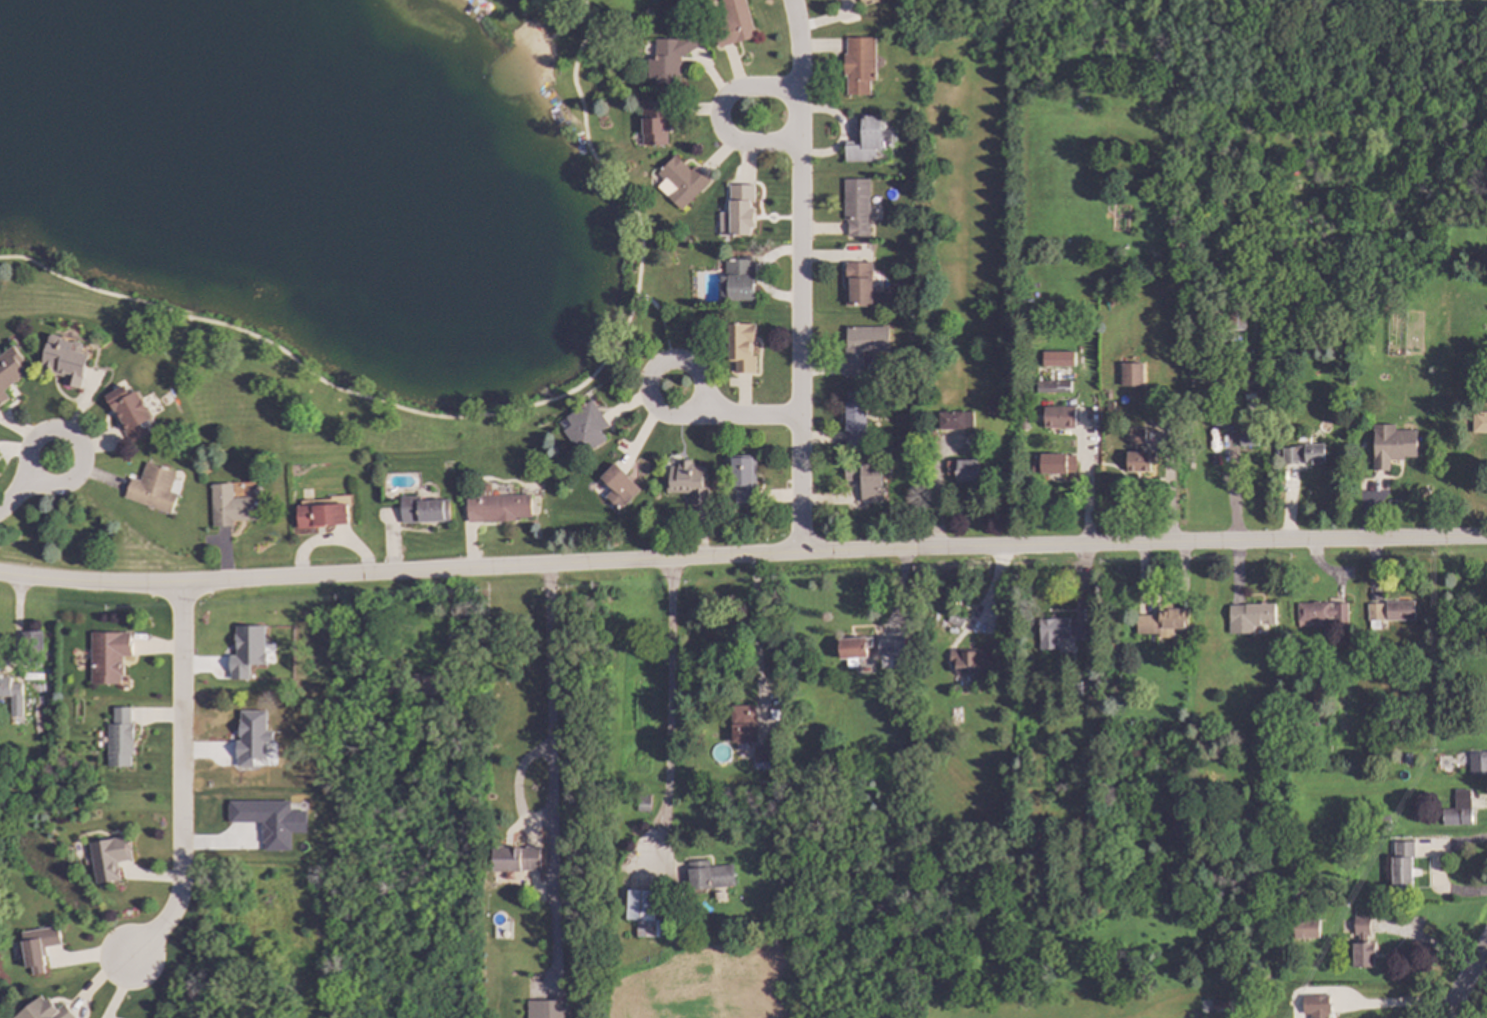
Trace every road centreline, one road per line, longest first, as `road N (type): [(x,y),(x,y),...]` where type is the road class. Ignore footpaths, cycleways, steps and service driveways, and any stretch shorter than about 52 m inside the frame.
road 1 (residential): [(921,549),(124,584),(0,575)]
road 2 (residential): [(1486,539),(921,549)]
road 3 (residential): [(798,554),(799,58),(789,0)]
road 4 (residential): [(130,962),(175,917),(184,885),(186,582)]
road 5 (residential): [(799,89),(740,89),(724,97),(718,116),(734,141),(798,143)]
road 6 (residential): [(691,412),(702,399),(694,368),(677,361),(654,370),(651,405),(669,415),(691,412)]
road 7 (residential): [(28,472),(48,486),(75,477),(81,458),(74,439),(53,432),(33,442),(28,472)]

